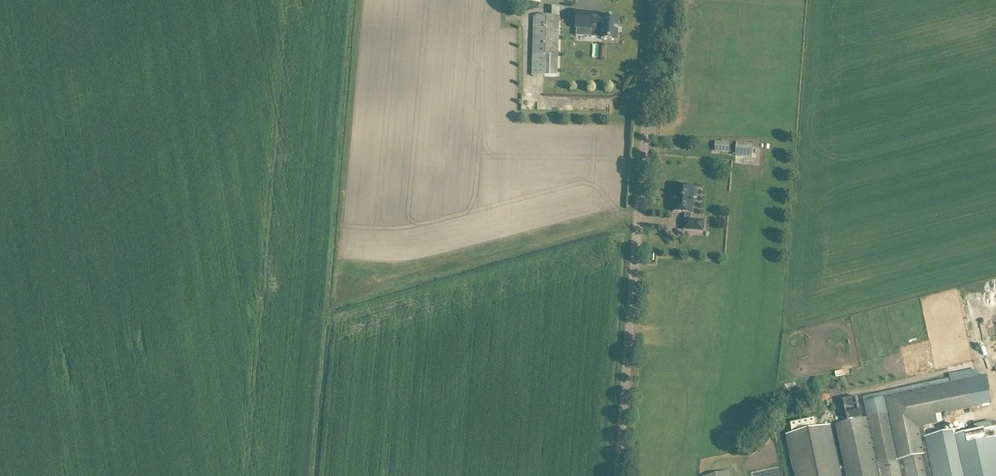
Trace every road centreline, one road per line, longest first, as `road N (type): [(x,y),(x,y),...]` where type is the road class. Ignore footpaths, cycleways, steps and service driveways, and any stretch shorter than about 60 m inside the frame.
road 1 (unclassified): [(619,475),(657,0)]

